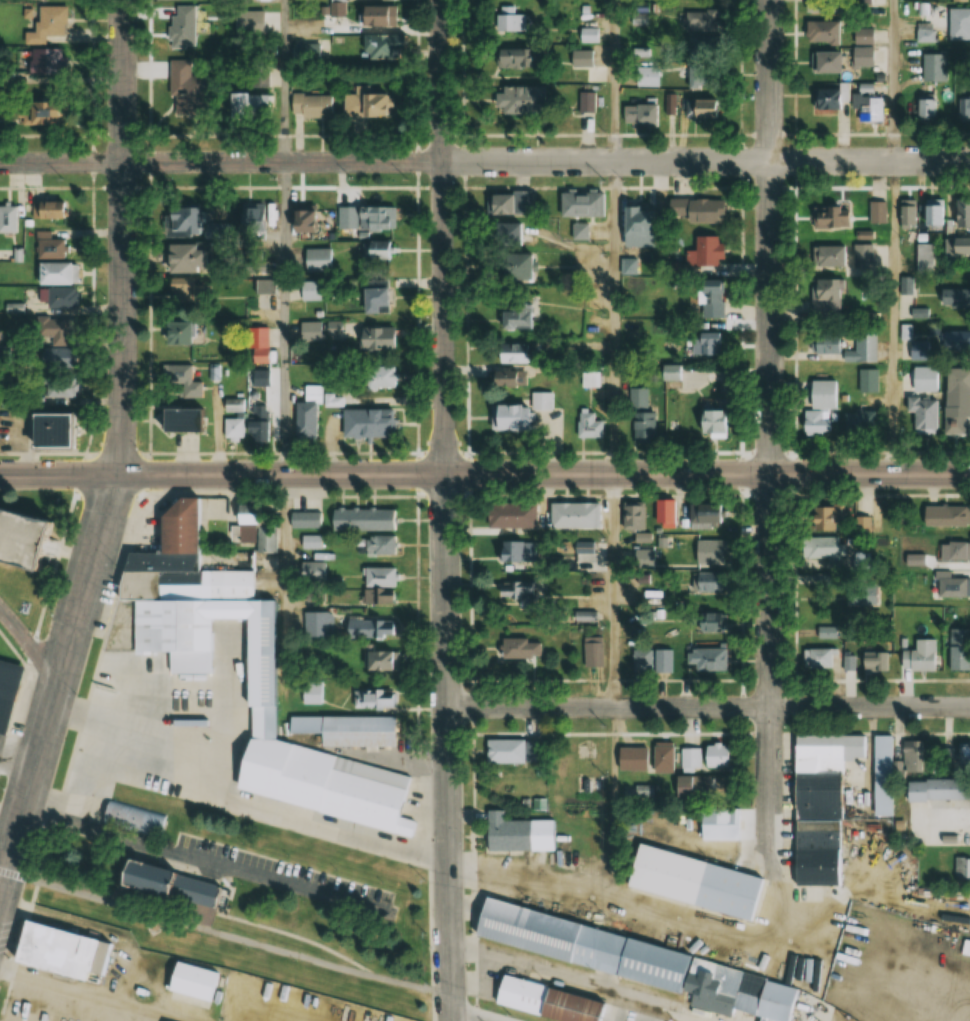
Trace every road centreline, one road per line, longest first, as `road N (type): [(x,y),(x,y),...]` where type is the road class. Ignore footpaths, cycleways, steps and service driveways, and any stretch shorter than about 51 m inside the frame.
road 1 (tertiary): [(0,895),(122,460),(130,0)]
road 2 (residential): [(772,868),(770,0)]
road 3 (secondary): [(969,475),(119,474)]
road 4 (residential): [(969,162),(127,162)]
road 5 (tertiary): [(452,1020),(446,474)]
road 6 (residential): [(969,710),(450,708)]
road 7 (residential): [(446,474),(440,0)]
road 8 (residential): [(127,162),(0,163)]

